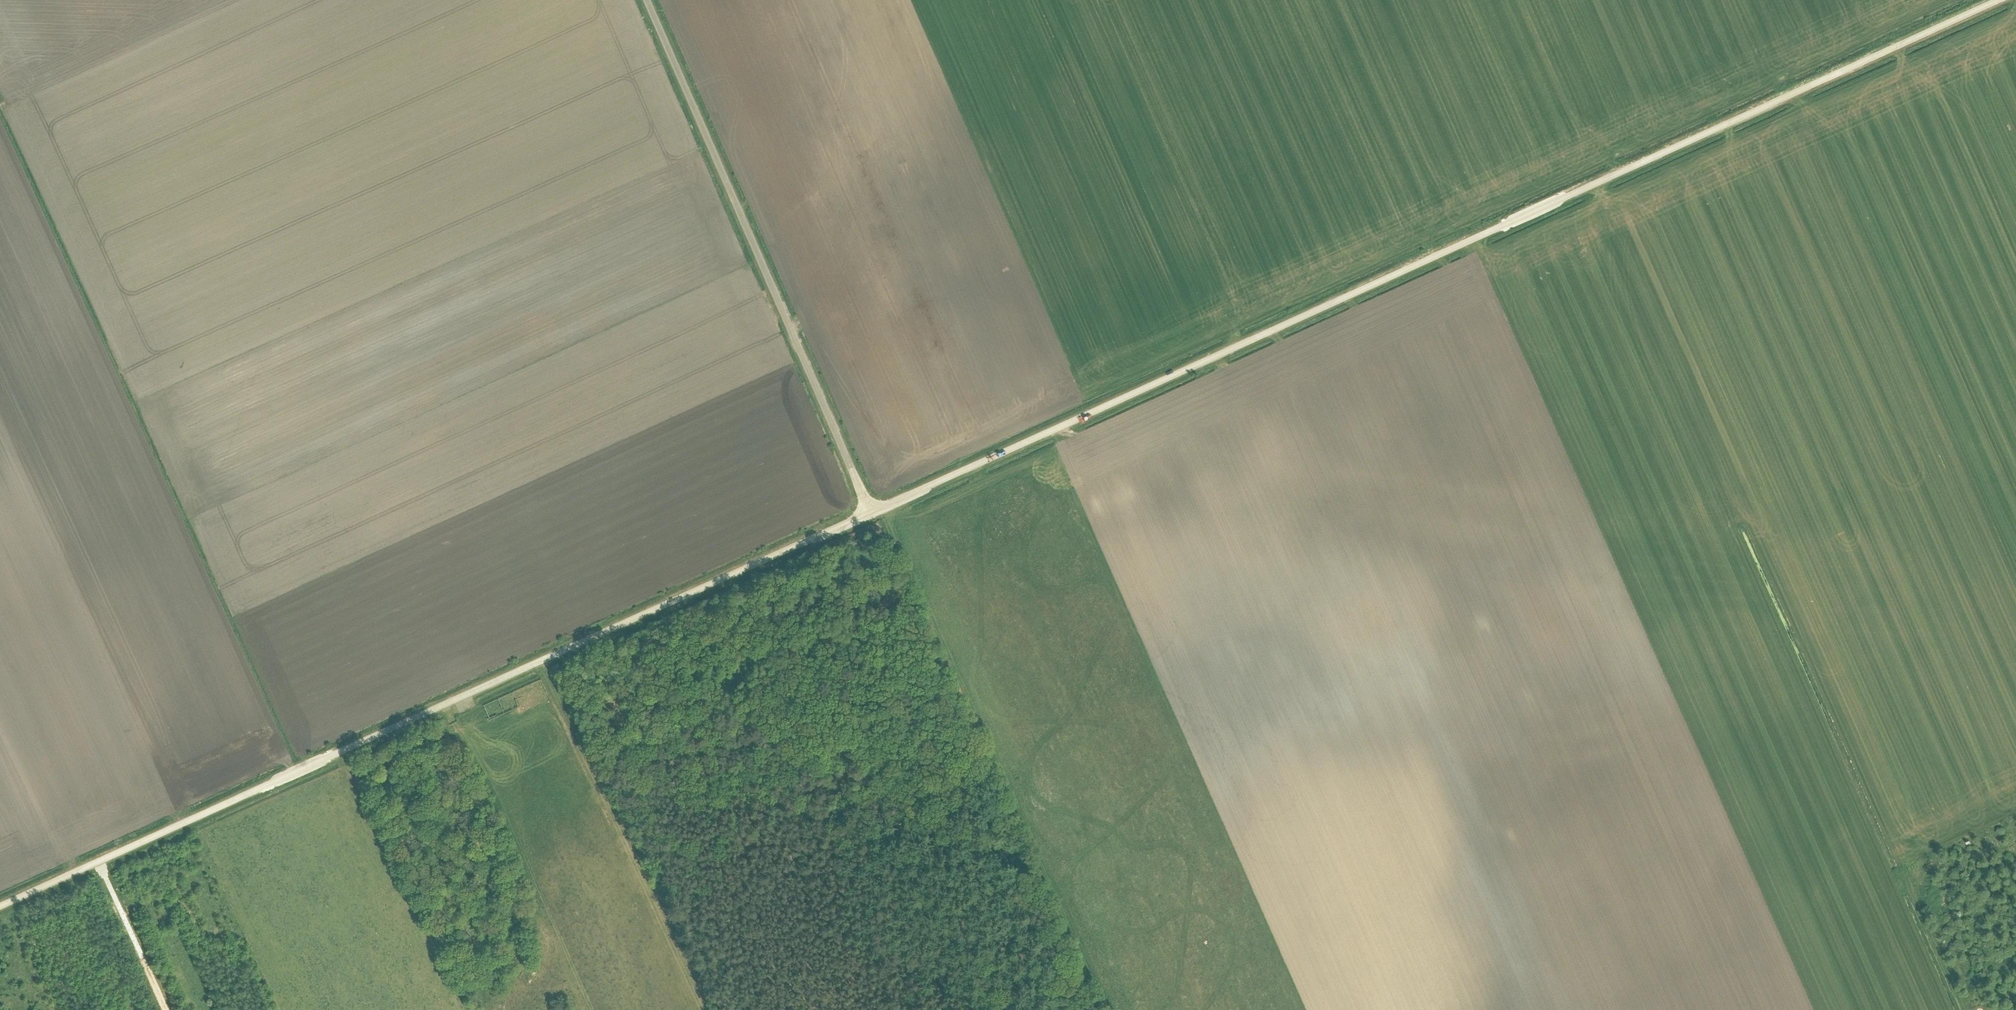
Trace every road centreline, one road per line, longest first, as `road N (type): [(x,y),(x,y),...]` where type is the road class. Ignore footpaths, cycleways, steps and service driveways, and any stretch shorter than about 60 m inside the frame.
road 1 (unclassified): [(871,512),(1996,0)]
road 2 (unclassified): [(0,904),(871,512)]
road 3 (unclassified): [(871,512),(645,0)]
road 4 (track): [(539,665),(700,1009)]

